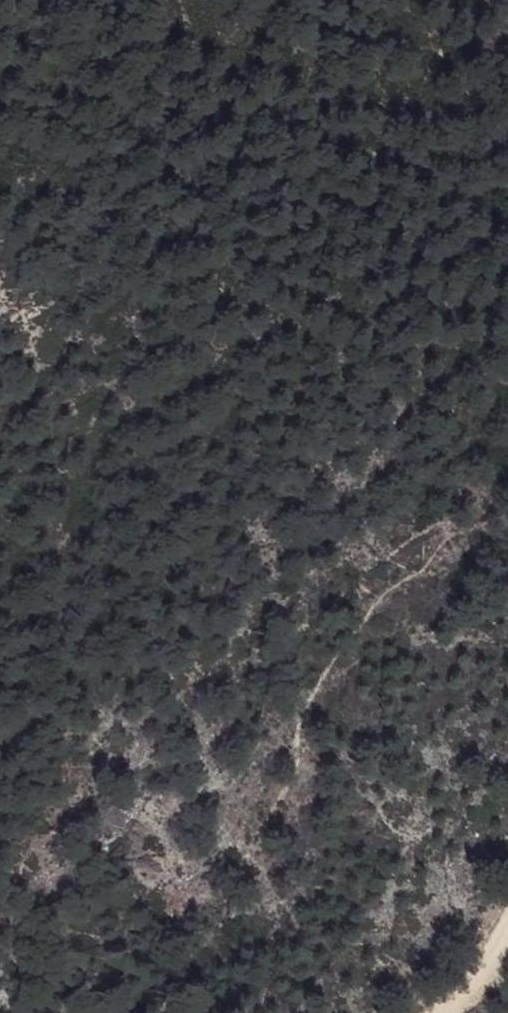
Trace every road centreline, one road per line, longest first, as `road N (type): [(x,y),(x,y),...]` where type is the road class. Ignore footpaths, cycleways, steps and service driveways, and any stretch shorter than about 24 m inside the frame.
road 1 (track): [(442,1012),(483,962),(507,910)]

